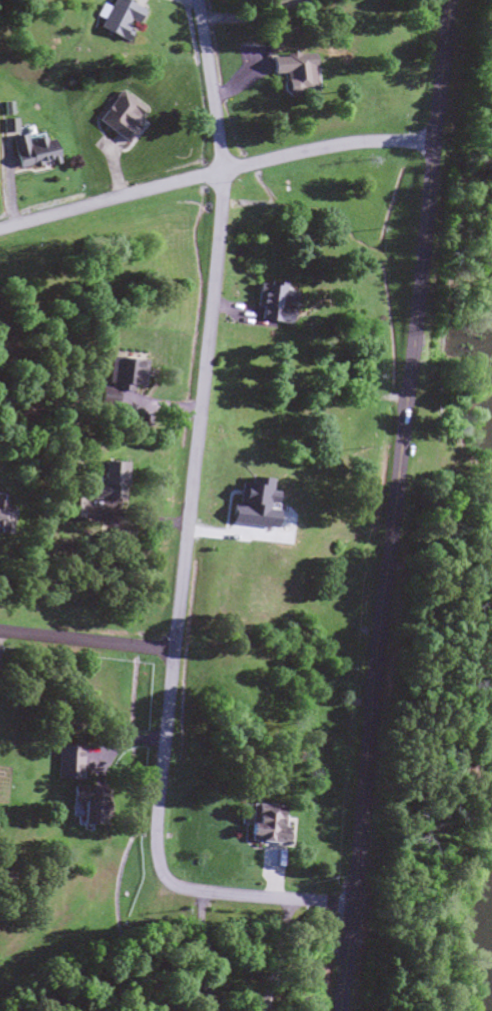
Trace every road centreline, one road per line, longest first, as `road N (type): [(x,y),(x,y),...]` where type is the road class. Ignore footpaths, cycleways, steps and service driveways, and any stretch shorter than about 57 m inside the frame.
road 1 (tertiary): [(447,0),(339,1010)]
road 2 (residential): [(223,173),(158,858),(167,879),(192,891),(351,904)]
road 3 (residential): [(423,216),(314,243),(280,292),(285,391),(410,347)]
road 4 (residential): [(223,173),(0,229)]
road 5 (residential): [(431,145),(356,145),(223,173)]
road 6 (residential): [(175,651),(0,632)]
road 7 (residential): [(223,173),(200,0)]

